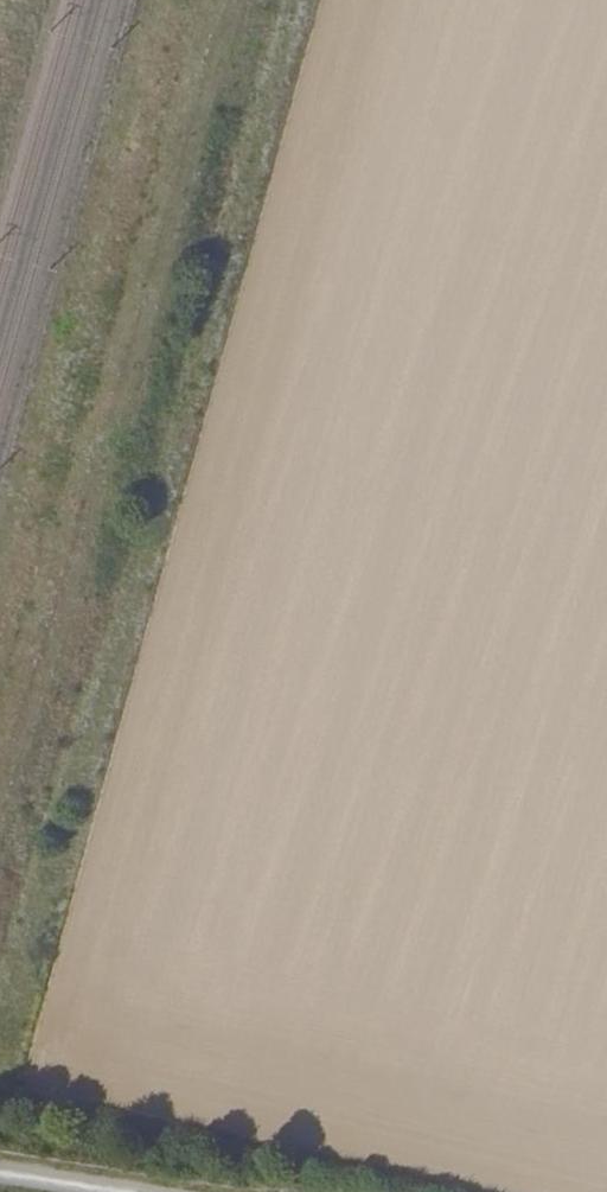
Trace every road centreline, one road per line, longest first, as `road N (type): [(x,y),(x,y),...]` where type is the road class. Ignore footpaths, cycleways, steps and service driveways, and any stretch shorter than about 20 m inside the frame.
road 1 (track): [(0,1168),(144,1191)]

